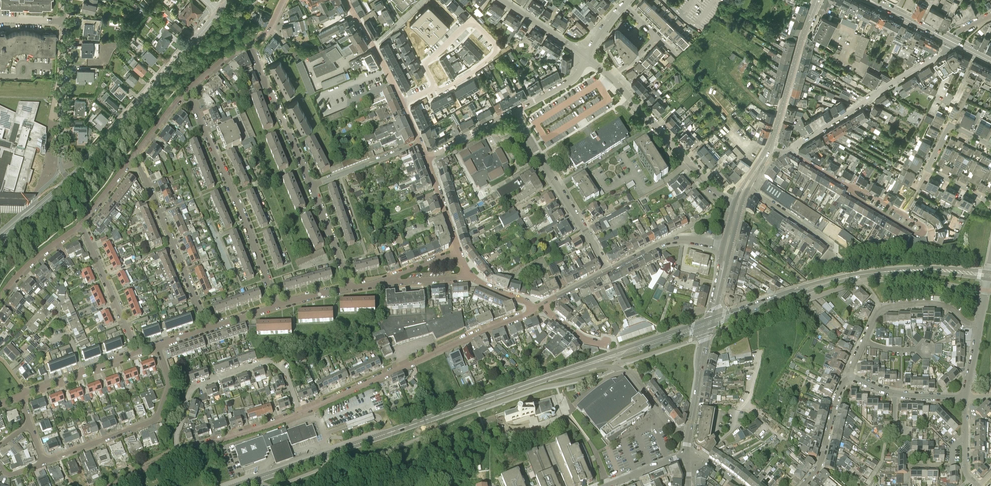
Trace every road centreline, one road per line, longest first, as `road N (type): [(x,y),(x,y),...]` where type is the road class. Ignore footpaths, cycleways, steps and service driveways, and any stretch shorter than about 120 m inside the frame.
road 1 (secondary): [(237,485),(710,323)]
road 2 (secondary): [(710,323),(857,275),(924,270),(988,276)]
road 3 (residential): [(300,414),(534,310)]
road 4 (residential): [(277,305),(187,90)]
road 5 (secondary): [(70,180),(219,12)]
road 6 (residential): [(180,453),(177,434),(192,388),(267,361),(285,372),(300,414)]
road 7 (residential): [(158,346),(170,385),(158,416),(45,463)]
road 8 (residential): [(951,41),(789,151)]
road 9 (residential): [(208,329),(133,157)]
road 10 (residential): [(608,271),(514,111)]
road 11 (residential): [(737,208),(610,77)]
road 12 (residential): [(979,324),(941,304),(884,308),(851,377)]
road 13 (residential): [(990,145),(950,126),(928,165),(990,206)]
road 14 (residential): [(70,180),(60,161),(64,21)]
road 15 (residential): [(312,186),(249,42)]
road 16 (tertiary): [(769,148),(817,0)]
road 17 (residential): [(138,353),(81,225)]
road 18 (residential): [(673,431),(623,372),(575,405)]
road 19 (tertiary): [(687,456),(710,323)]
road 20 (residential): [(180,453),(300,414)]
road 21 (residential): [(608,271),(672,241),(727,247)]
road 22 (residential): [(803,485),(820,466),(838,395),(851,377)]
road 23 (residential): [(435,87),(495,54),(471,20),(464,26)]

